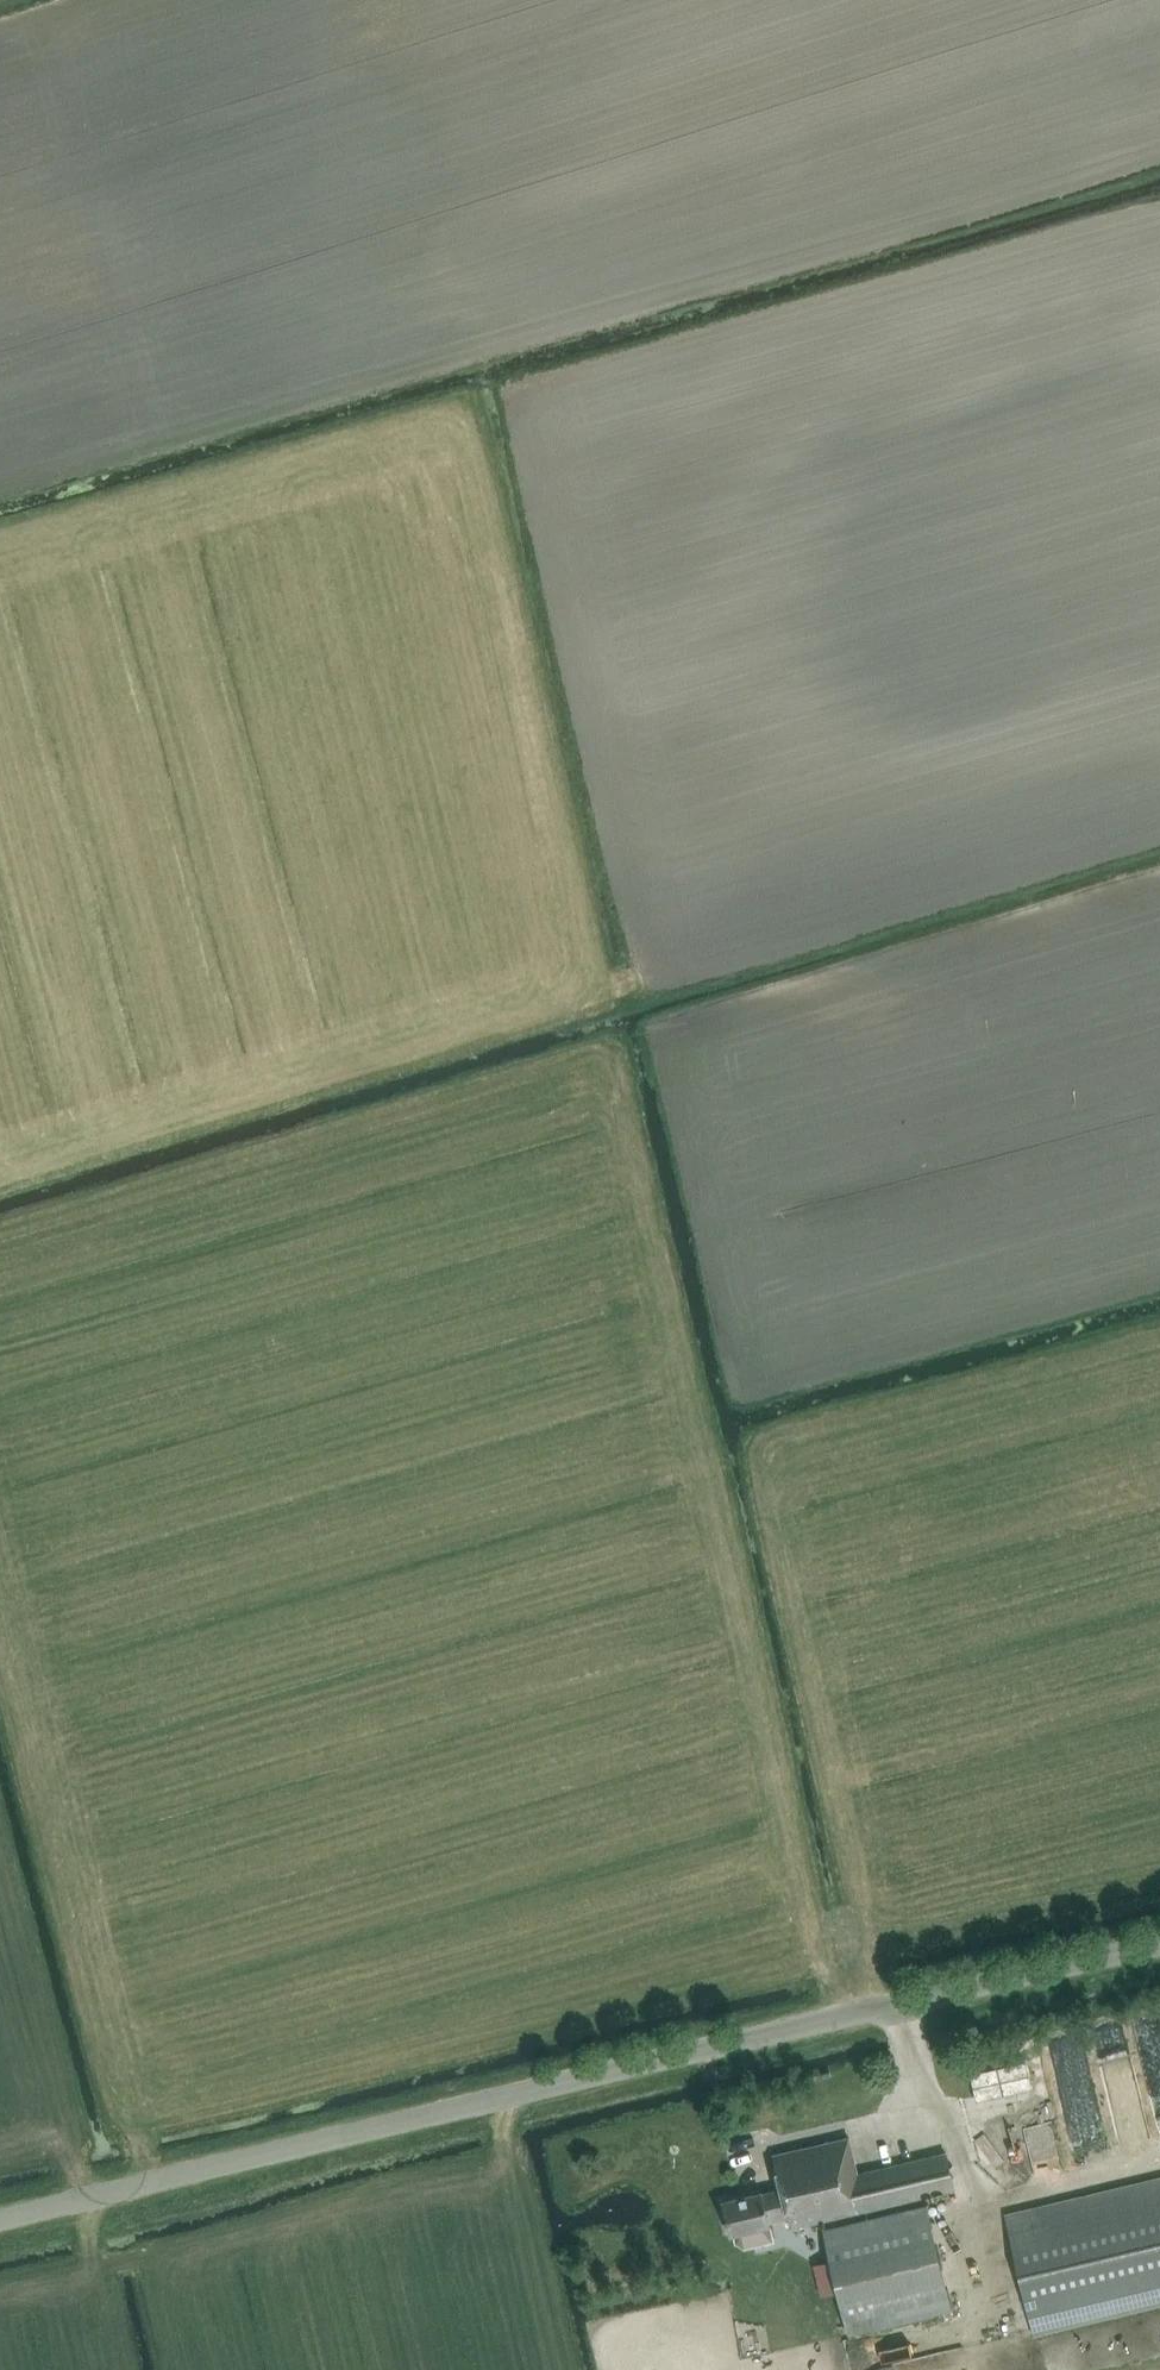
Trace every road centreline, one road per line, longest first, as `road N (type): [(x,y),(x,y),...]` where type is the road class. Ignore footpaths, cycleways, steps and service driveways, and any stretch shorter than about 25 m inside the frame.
road 1 (tertiary): [(0,2217),(1159,1942)]

